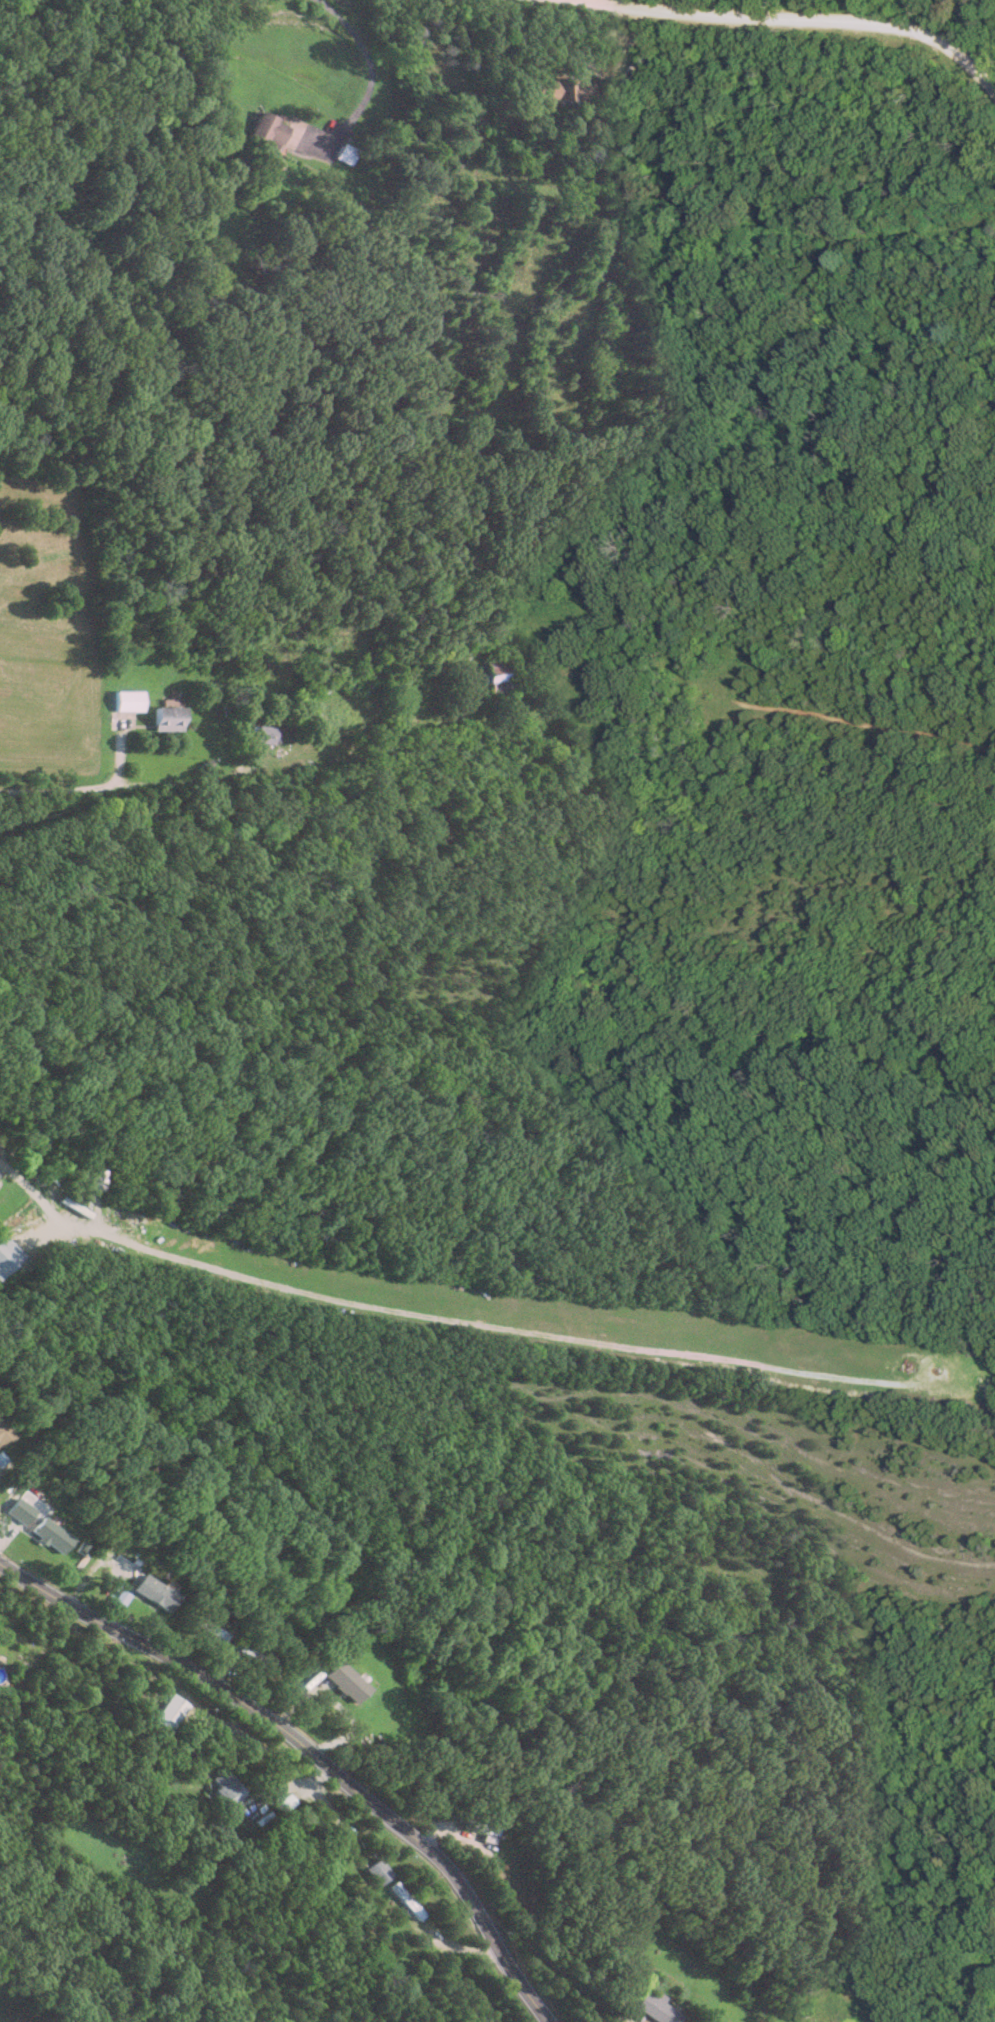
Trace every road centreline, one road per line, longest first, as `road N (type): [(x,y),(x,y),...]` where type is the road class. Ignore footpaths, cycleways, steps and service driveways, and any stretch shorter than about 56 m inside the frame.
road 1 (residential): [(548,2021),(440,1860),(392,1816),(275,1721),(0,1559)]
road 2 (residential): [(994,98),(960,55),(922,29),(647,0)]
road 3 (residential): [(0,789),(192,785),(283,756)]

